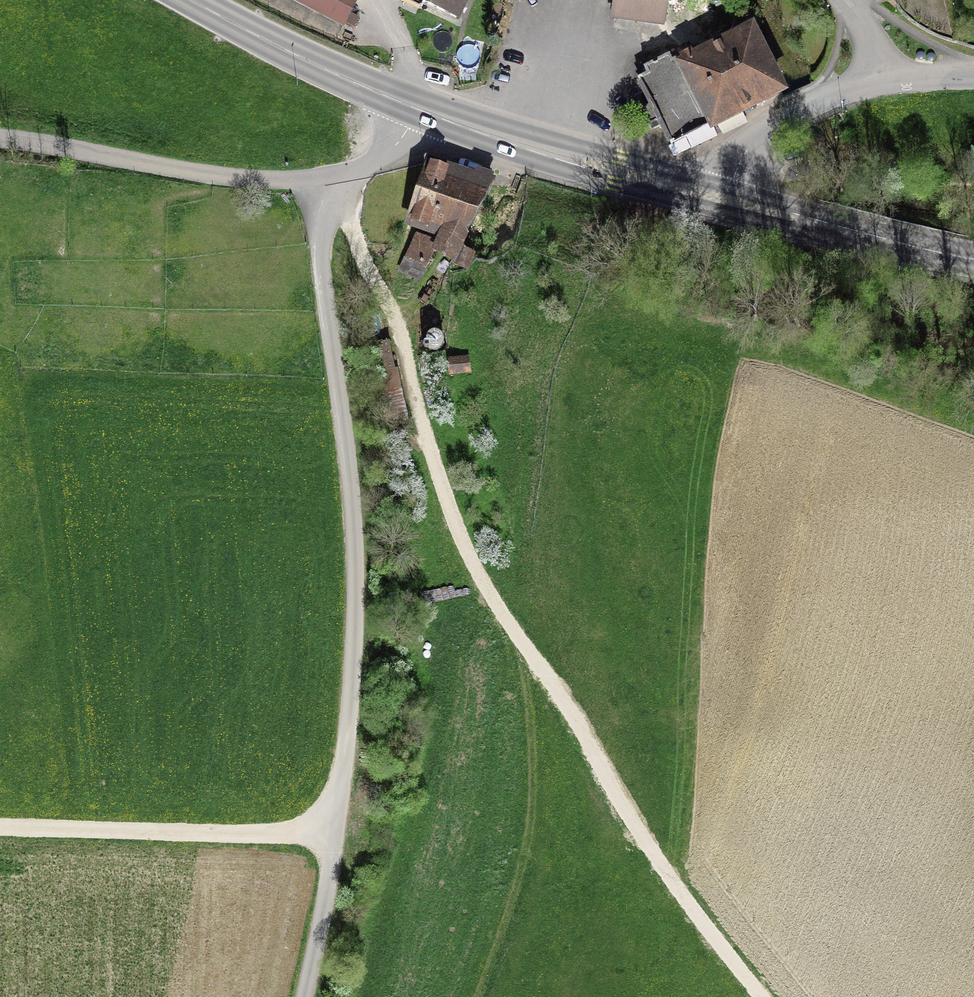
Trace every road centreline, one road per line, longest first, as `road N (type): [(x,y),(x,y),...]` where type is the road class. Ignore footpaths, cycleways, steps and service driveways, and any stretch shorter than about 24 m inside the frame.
road 1 (track): [(757,996),(657,866),(475,566),(404,332),(355,232),(347,176)]
road 2 (unclassified): [(311,183),(354,493),(358,614),(347,758),(307,996)]
road 3 (track): [(531,660),(537,794),(499,955),(480,996)]
road 4 (track): [(338,826),(230,837),(0,830)]
road 5 (primary): [(413,109),(502,142),(729,202)]
road 6 (unclassified): [(0,140),(224,179),(311,183)]
road 7 (primary): [(729,202),(973,254)]
road 8 (primary): [(192,0),(413,109)]
road 9 (residential): [(729,202),(756,138),(834,94),(884,81)]
road 10 (unclassified): [(311,183),(376,165),(413,109)]

